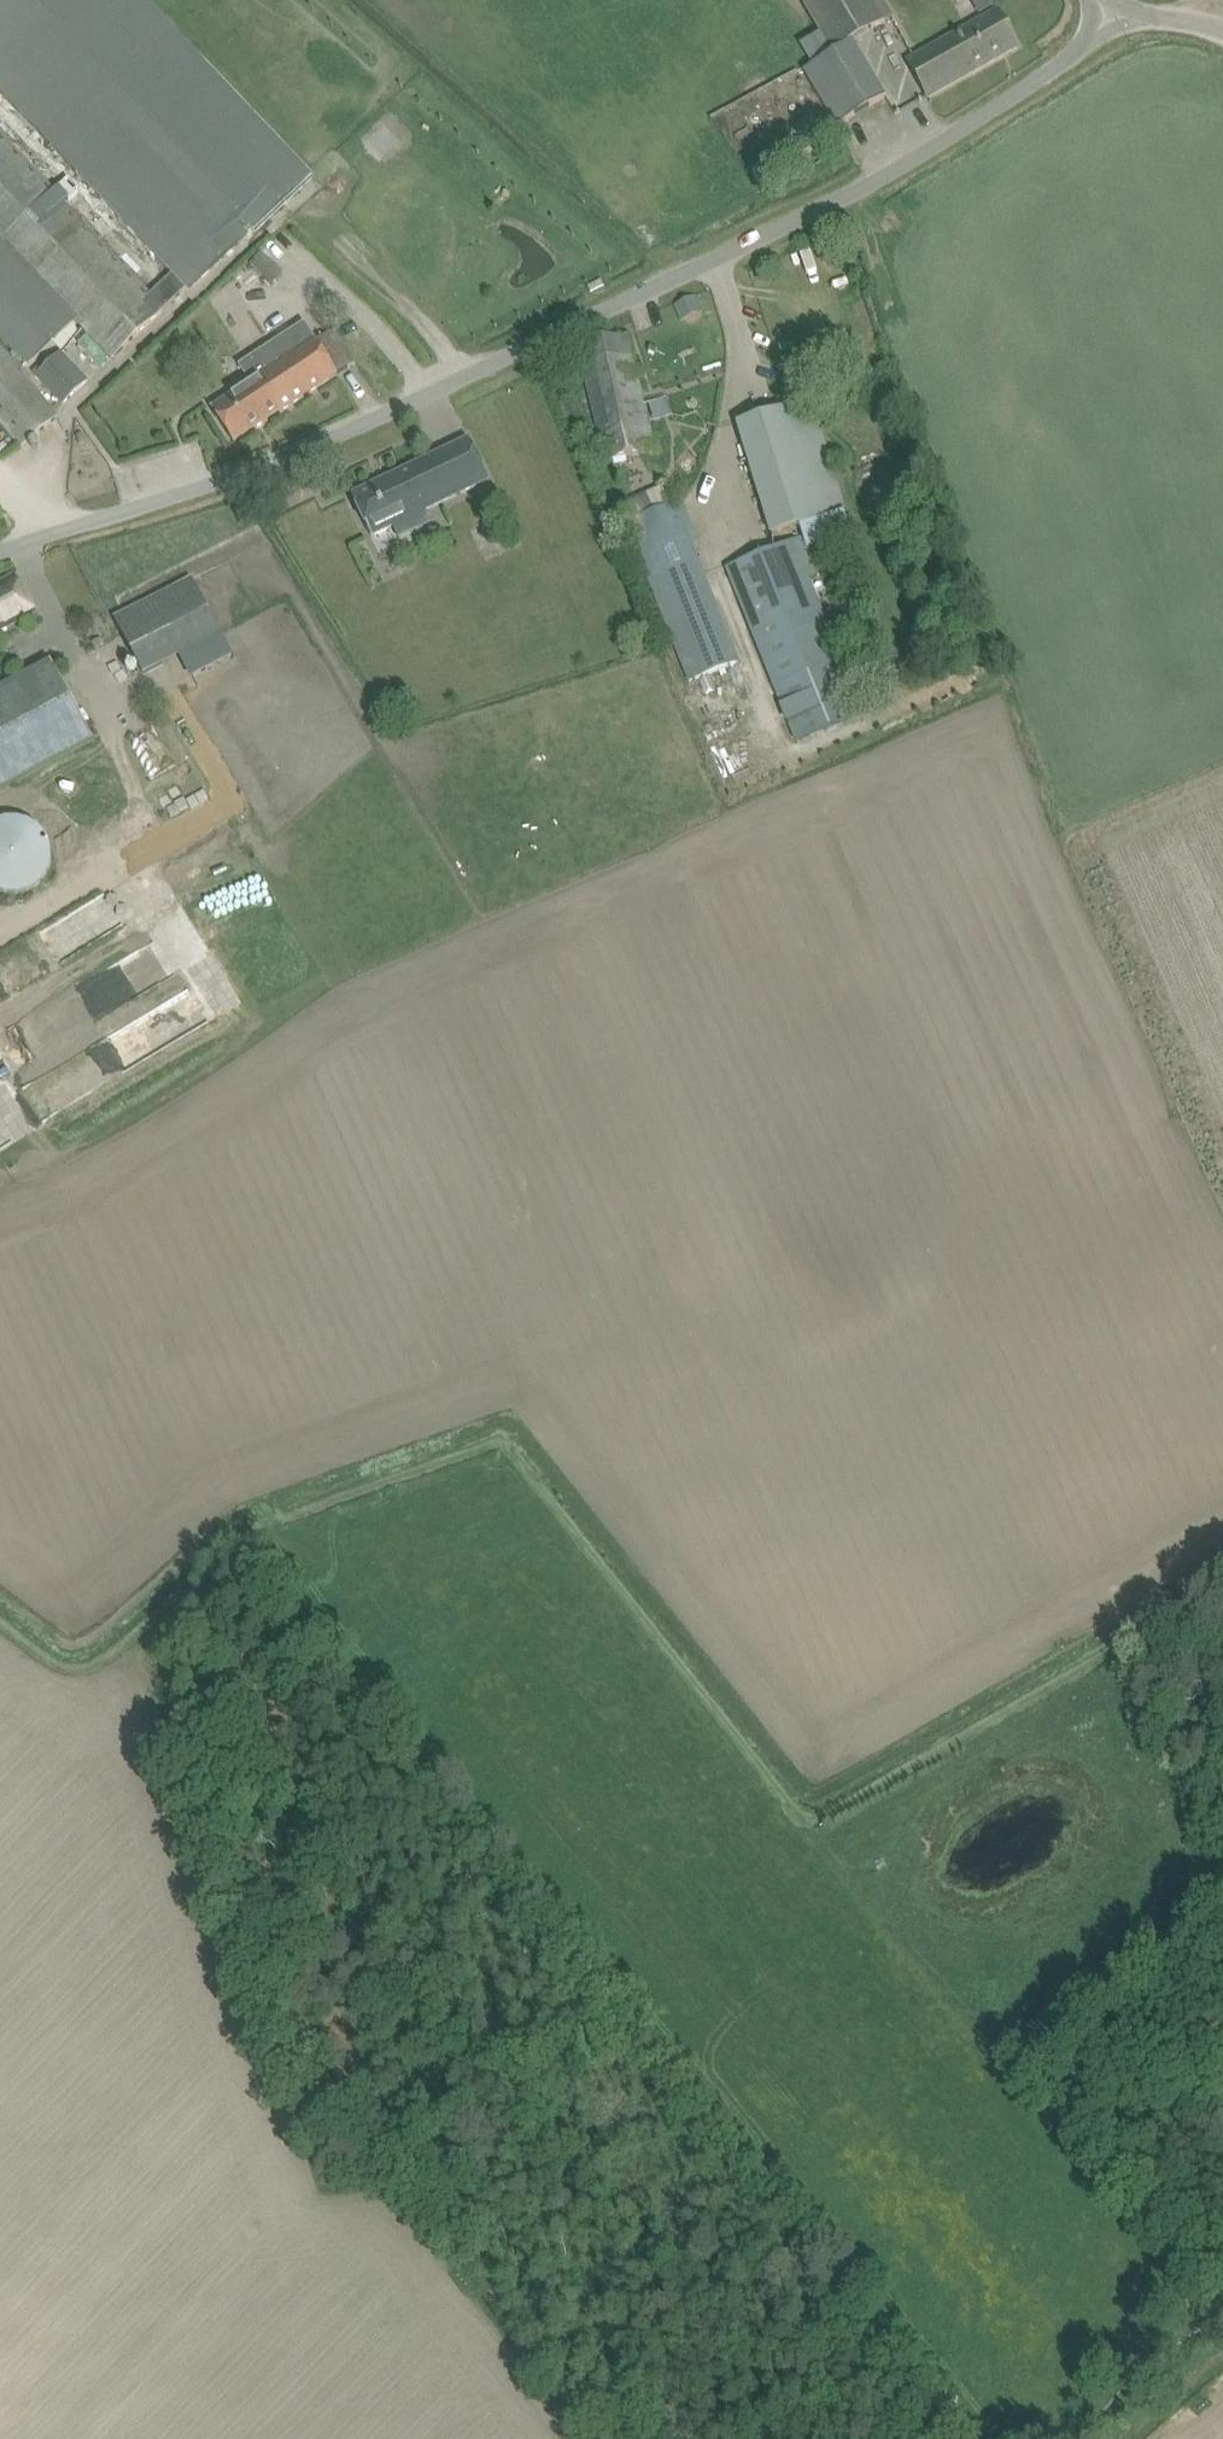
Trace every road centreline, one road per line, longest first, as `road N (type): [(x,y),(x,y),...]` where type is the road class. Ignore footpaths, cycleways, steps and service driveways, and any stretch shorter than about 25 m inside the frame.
road 1 (unclassified): [(0,552),(350,433),(877,179),(1113,24)]
road 2 (track): [(1076,2438),(1222,2308)]

